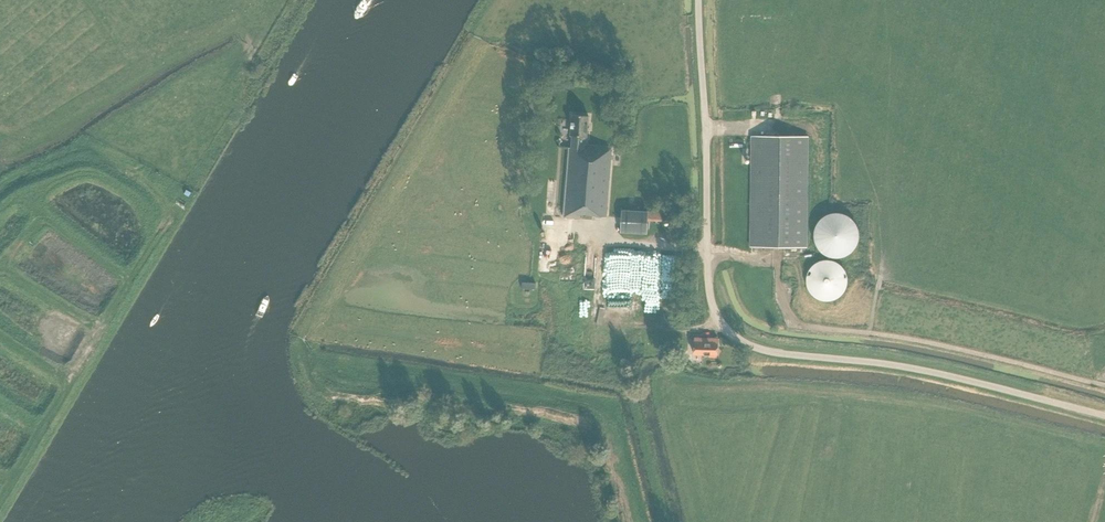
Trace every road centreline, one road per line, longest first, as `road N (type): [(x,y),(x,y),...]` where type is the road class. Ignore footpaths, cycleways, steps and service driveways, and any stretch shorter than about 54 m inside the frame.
road 1 (unclassified): [(698,0),(709,280),(724,329),(764,350),(905,367),(1104,416)]

